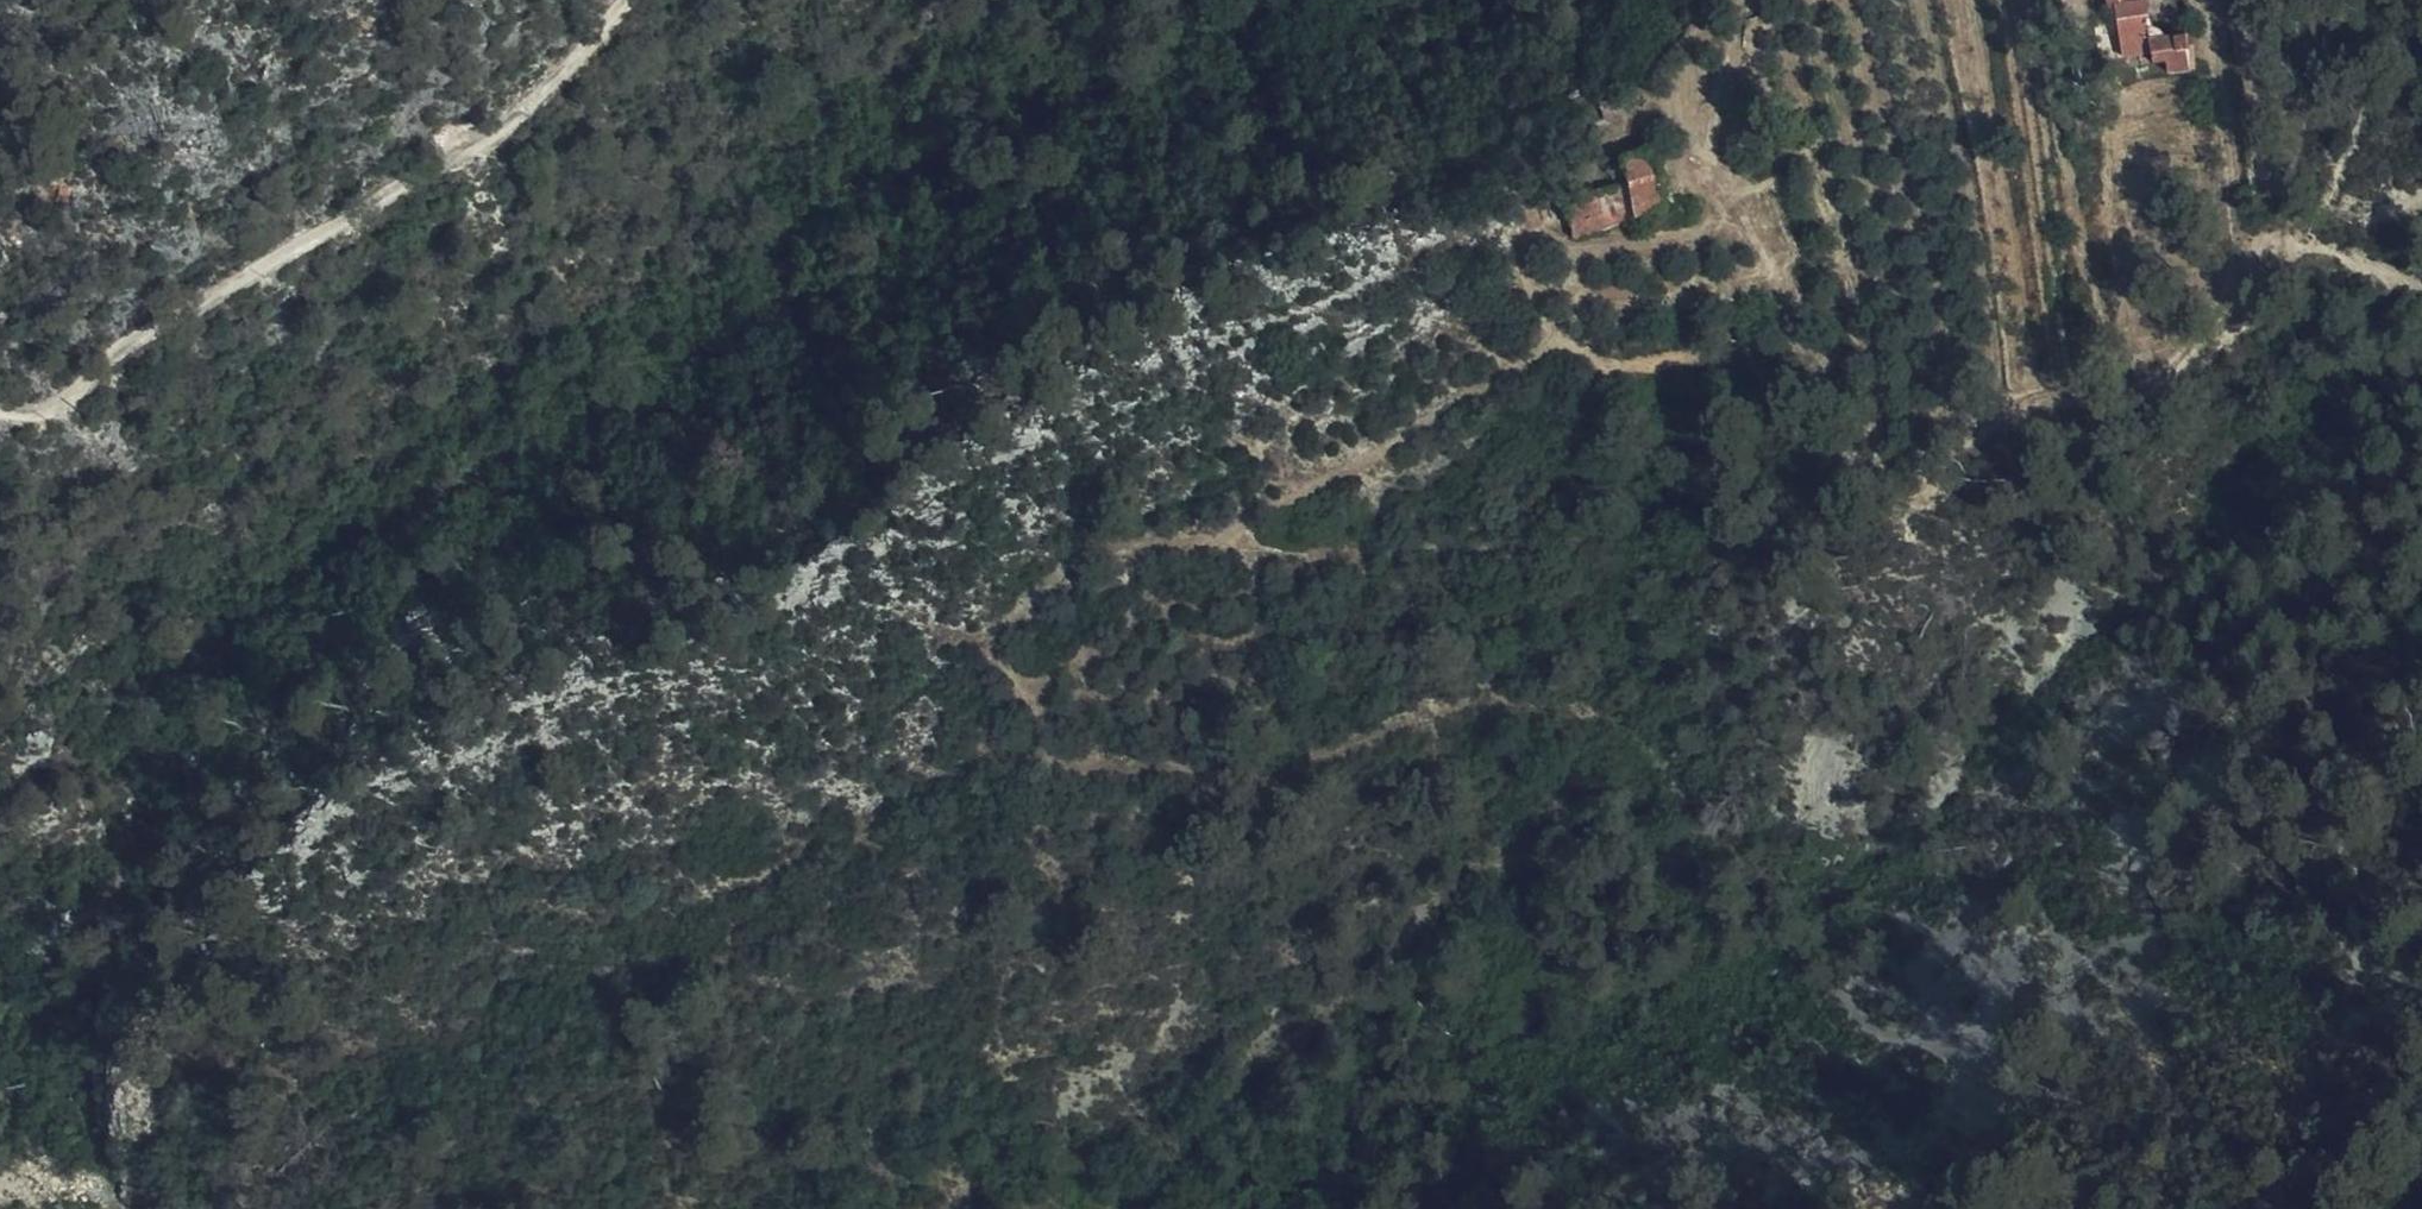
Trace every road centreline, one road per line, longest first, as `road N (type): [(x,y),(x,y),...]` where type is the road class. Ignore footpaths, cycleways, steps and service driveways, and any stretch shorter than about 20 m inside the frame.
road 1 (track): [(0,414),(15,421),(75,422),(394,215),(678,0)]

